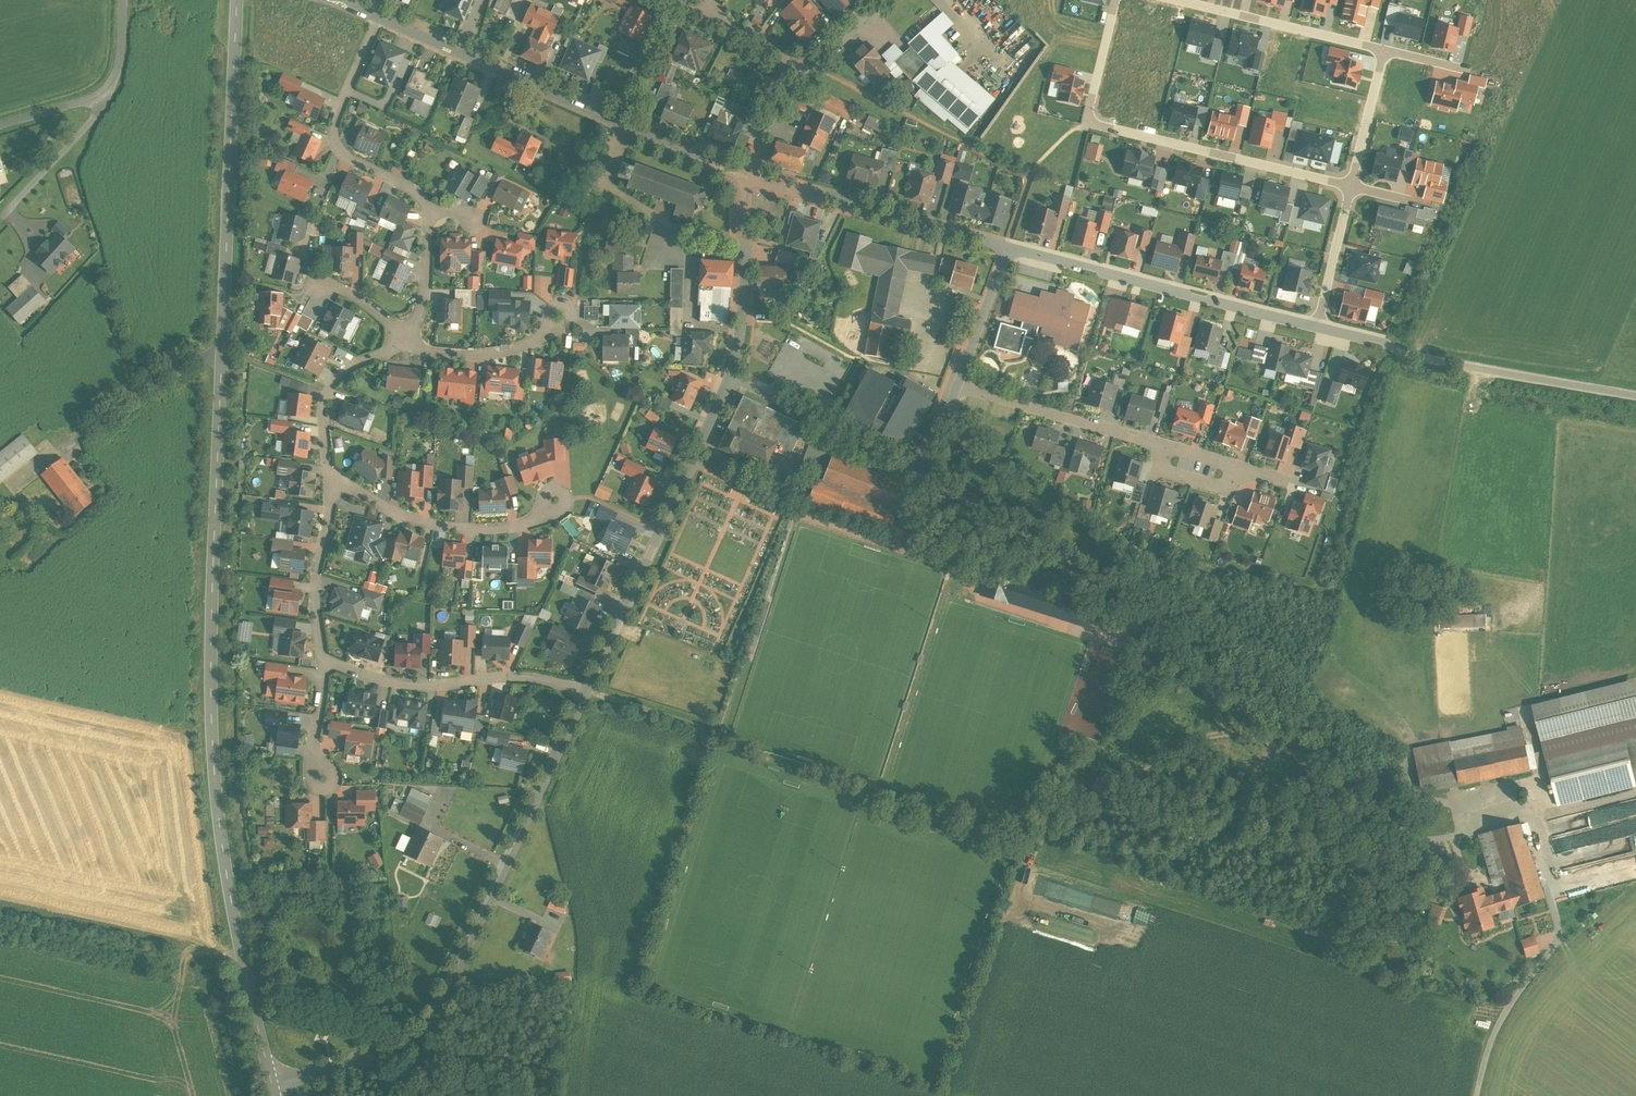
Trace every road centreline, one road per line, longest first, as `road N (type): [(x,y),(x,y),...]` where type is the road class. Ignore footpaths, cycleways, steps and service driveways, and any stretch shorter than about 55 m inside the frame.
road 1 (tertiary): [(272,1086),(229,890),(212,732),(237,0)]
road 2 (residential): [(587,697),(433,1018),(384,1055),(272,1086)]
road 3 (residential): [(747,178),(380,17)]
road 4 (residential): [(1115,0),(1086,122),(1352,186)]
road 5 (residential): [(735,368),(587,697)]
road 6 (residential): [(1635,396),(1316,331)]
road 7 (residential): [(1316,331),(1007,250)]
road 8 (residential): [(960,386),(1252,476)]
road 9 (residential): [(960,386),(931,457),(906,470),(735,368)]
road 10 (residential): [(1007,250),(747,178)]
road 11 (residential): [(587,697),(533,680),(413,684),(325,660)]
road 12 (residential): [(430,214),(418,191),(349,157),(337,141),(335,122),(380,17)]
road 13 (residential): [(331,476),(407,518),(454,530),(528,523),(556,501)]
road 14 (residential): [(1383,50),(1178,0)]
road 15 (unclassified): [(124,0),(118,66),(103,89),(0,122)]
road 16 (residential): [(747,178),(735,368)]
road 17 (residential): [(325,660),(314,593),(331,476)]
road 18 (residential): [(331,476),(323,419),(329,390),(353,365),(405,337)]
road 19 (residential): [(405,337),(427,350),(479,356),(529,345),(559,318)]
road 20 (residential): [(1316,331),(1352,186)]
road 21 (residential): [(1007,250),(960,386)]
road 22 (residential): [(1352,186),(1383,50)]
road 23 (residential): [(405,337),(425,297),(430,214)]
road 24 (residential): [(804,70),(762,130),(747,178)]

